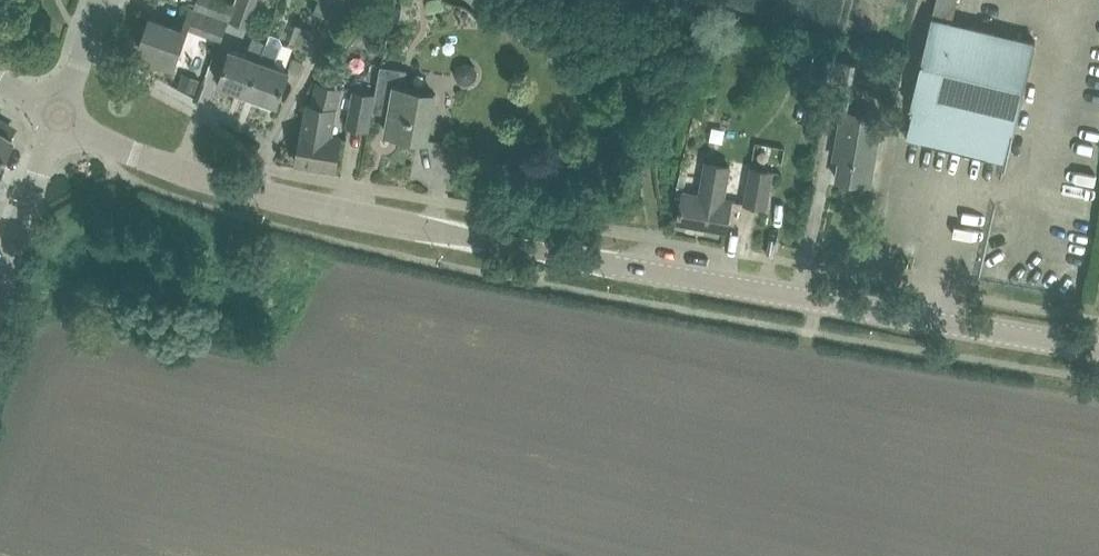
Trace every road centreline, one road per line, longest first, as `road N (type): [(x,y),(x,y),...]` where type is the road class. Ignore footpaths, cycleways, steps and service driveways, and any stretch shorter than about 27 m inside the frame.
road 1 (tertiary): [(1098,348),(322,211),(177,172),(58,119)]
road 2 (unclassified): [(0,284),(58,119)]
road 3 (unclassified): [(58,119),(101,0)]

